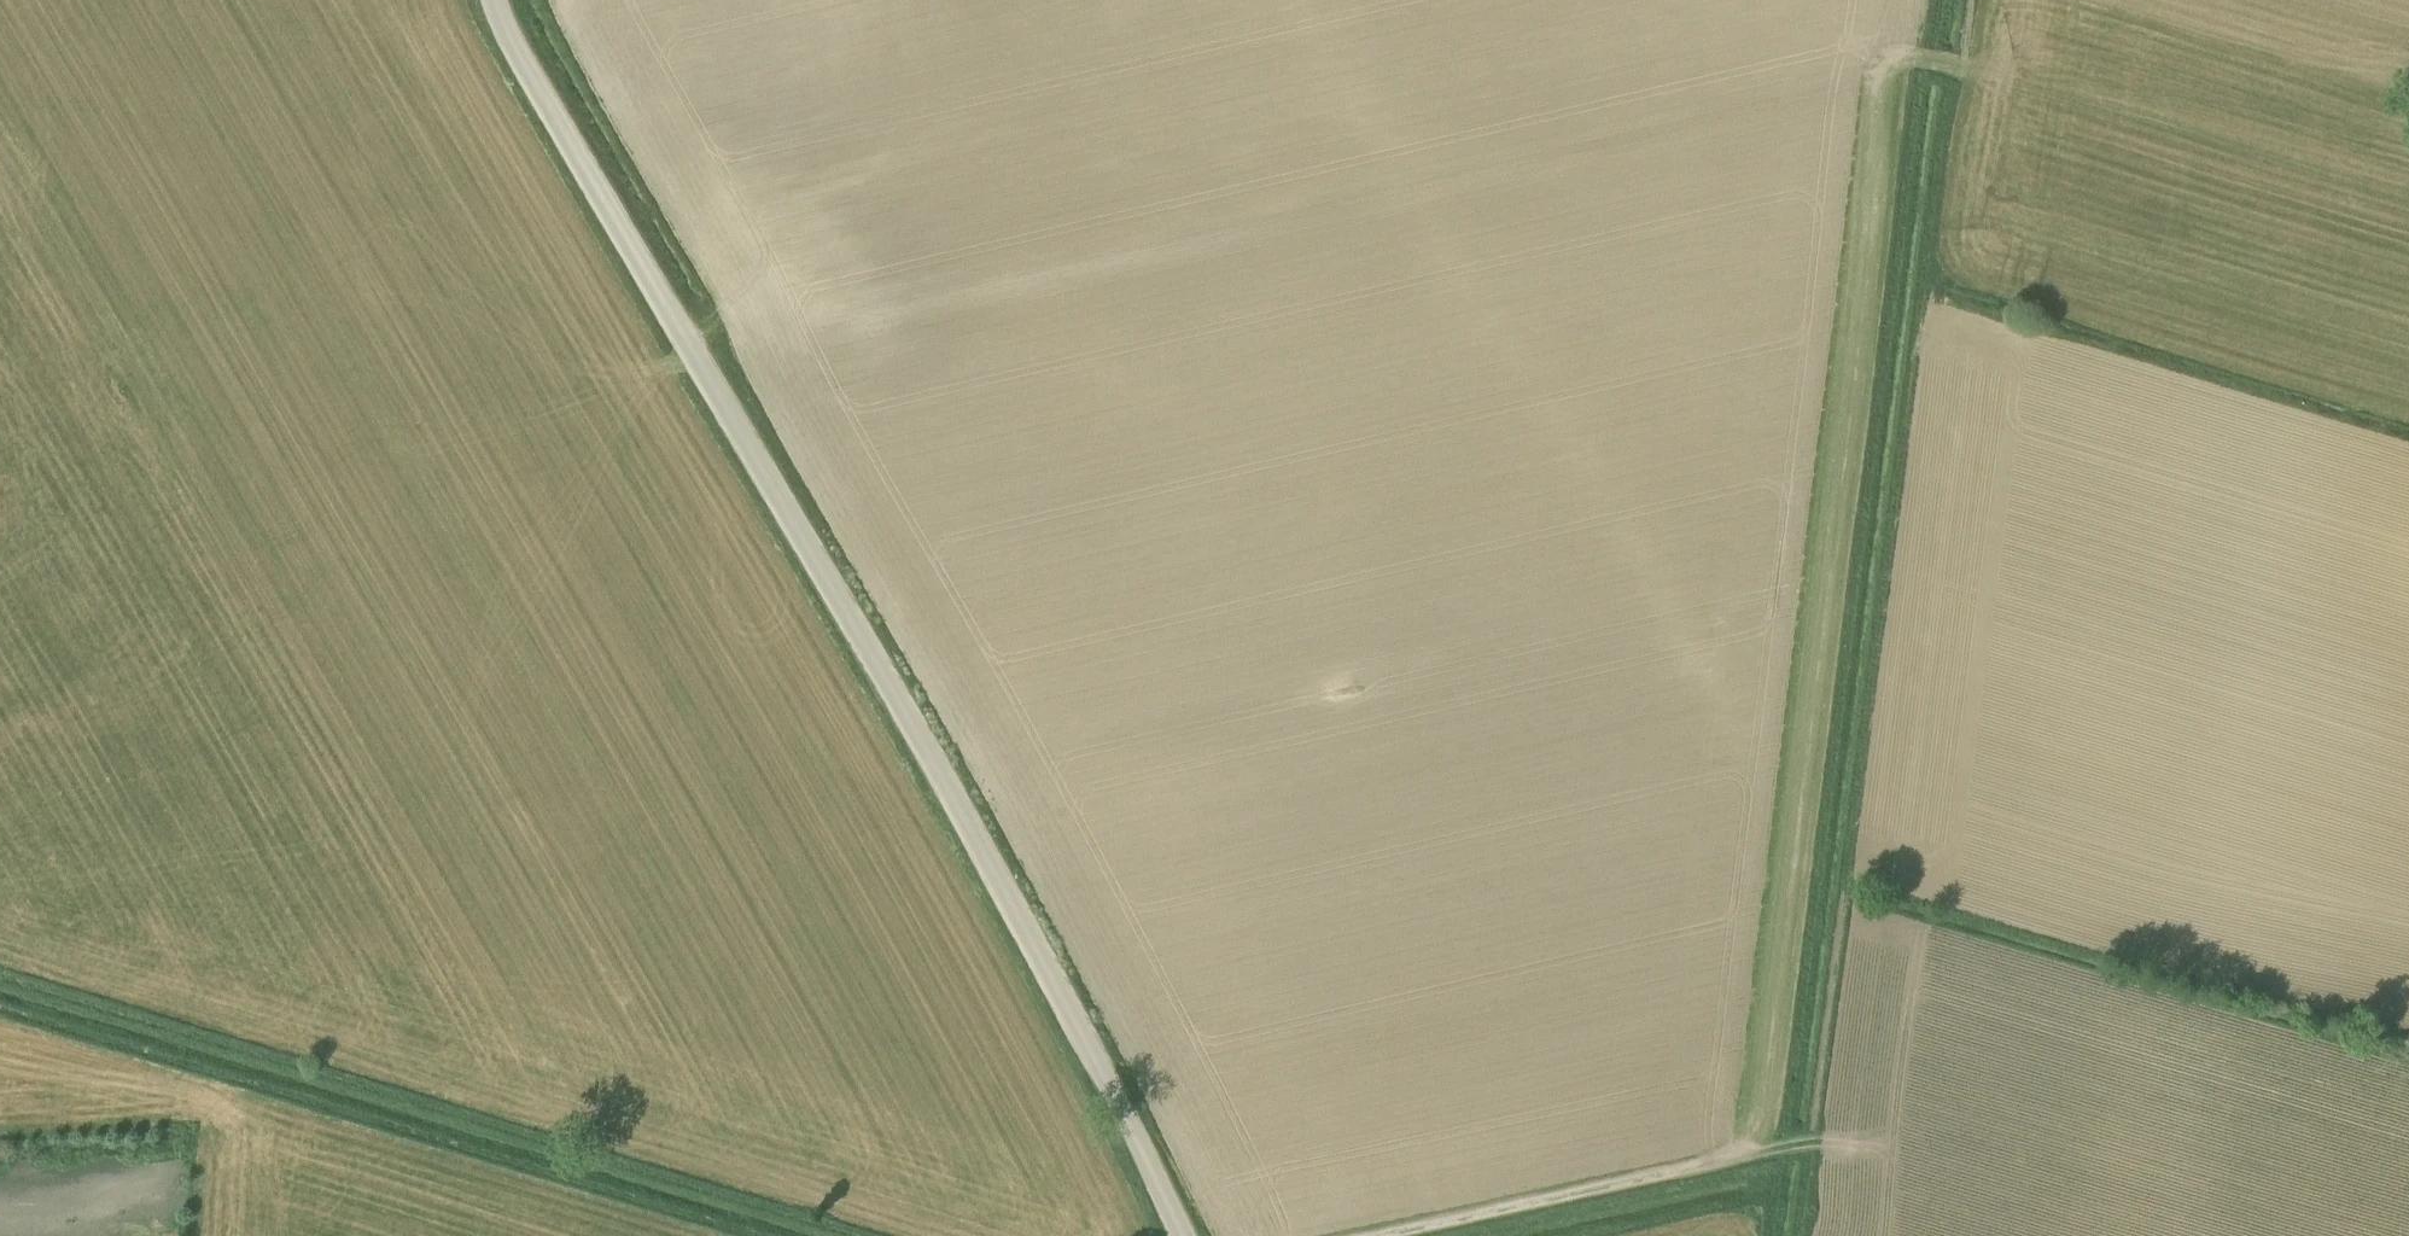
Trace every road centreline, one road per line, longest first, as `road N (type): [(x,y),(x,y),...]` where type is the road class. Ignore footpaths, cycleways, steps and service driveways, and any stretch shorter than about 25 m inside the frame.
road 1 (unclassified): [(1181,1235),(1013,892),(512,0)]

